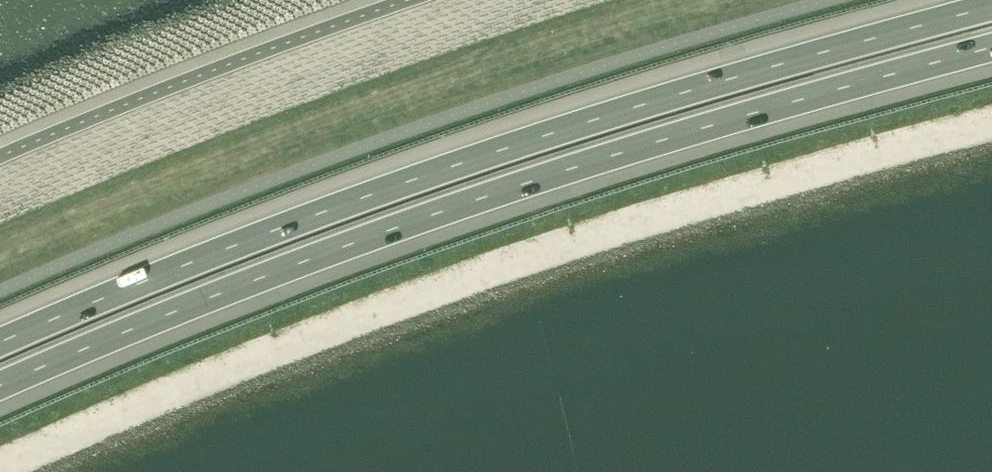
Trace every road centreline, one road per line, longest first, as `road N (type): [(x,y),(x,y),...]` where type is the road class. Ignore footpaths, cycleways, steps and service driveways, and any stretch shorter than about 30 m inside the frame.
road 1 (motorway): [(0,386),(452,208),(991,46)]
road 2 (motorway): [(991,5),(439,169),(0,342)]

